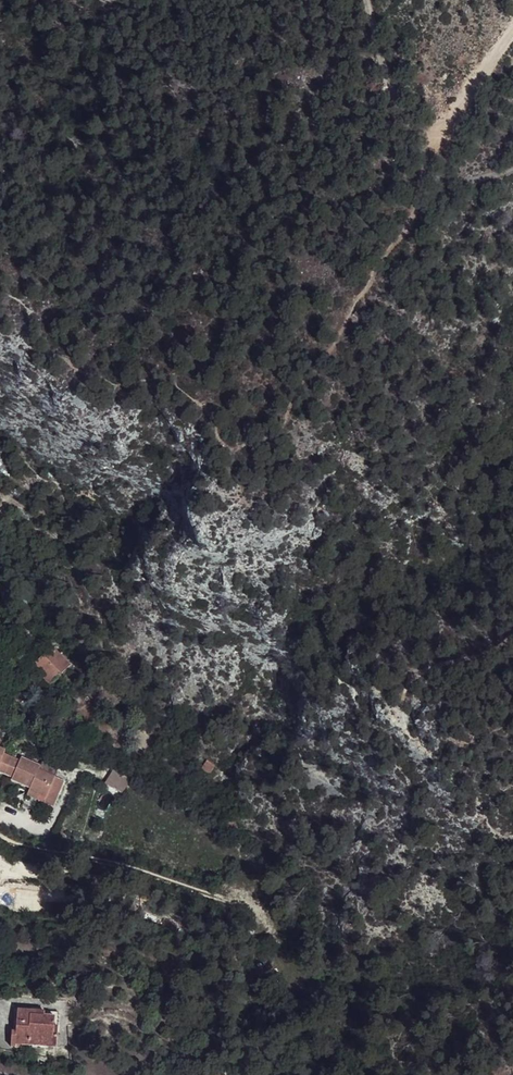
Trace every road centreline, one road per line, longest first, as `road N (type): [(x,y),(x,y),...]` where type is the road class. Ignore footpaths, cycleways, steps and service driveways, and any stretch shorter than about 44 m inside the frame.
road 1 (track): [(0,833),(37,850),(140,868),(254,904)]
road 2 (unclassified): [(447,174),(425,148),(363,0)]
road 3 (track): [(512,26),(425,148)]

